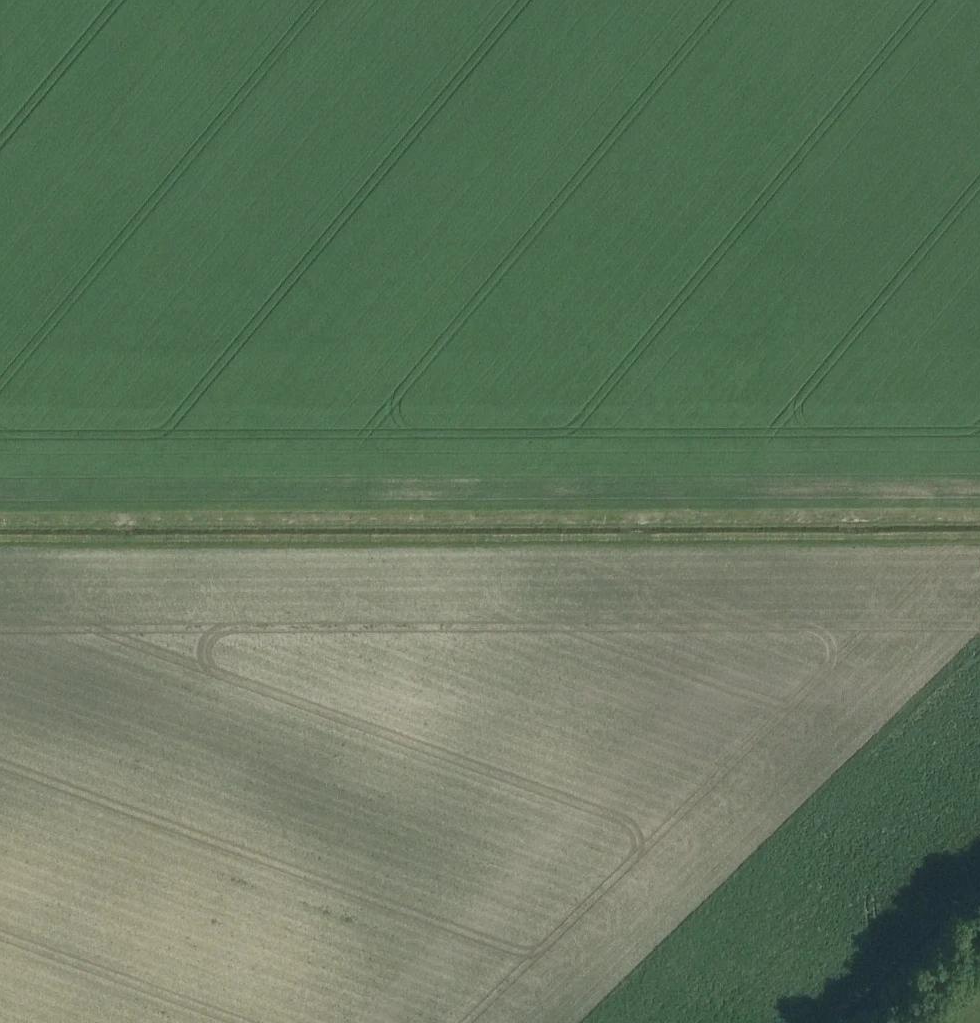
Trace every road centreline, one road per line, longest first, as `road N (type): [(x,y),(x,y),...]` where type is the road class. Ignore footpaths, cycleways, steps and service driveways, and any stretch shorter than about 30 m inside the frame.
road 1 (track): [(979,510),(0,512)]

